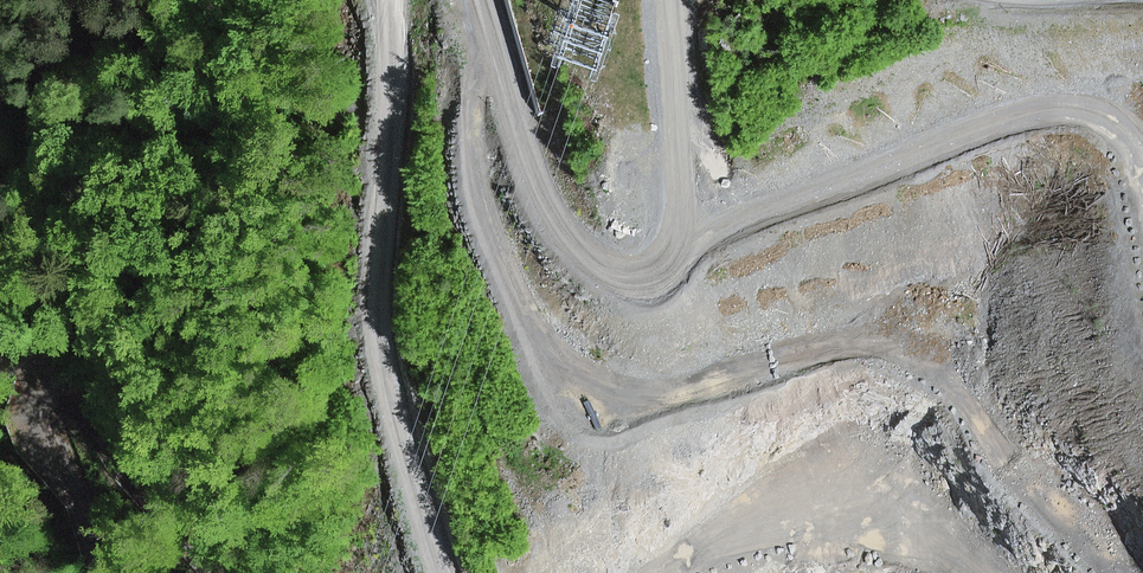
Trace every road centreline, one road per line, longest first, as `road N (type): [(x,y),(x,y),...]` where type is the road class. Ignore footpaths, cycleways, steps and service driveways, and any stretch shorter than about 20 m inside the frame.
road 1 (track): [(464,0),(467,33),(523,180),(545,215),(570,244),(621,253),(651,238),(667,201),(680,106),(666,0)]
road 2 (track): [(446,572),(380,327),(390,0)]
road 3 (track): [(96,572),(16,419),(20,387),(39,372),(78,379),(140,489),(208,572)]

